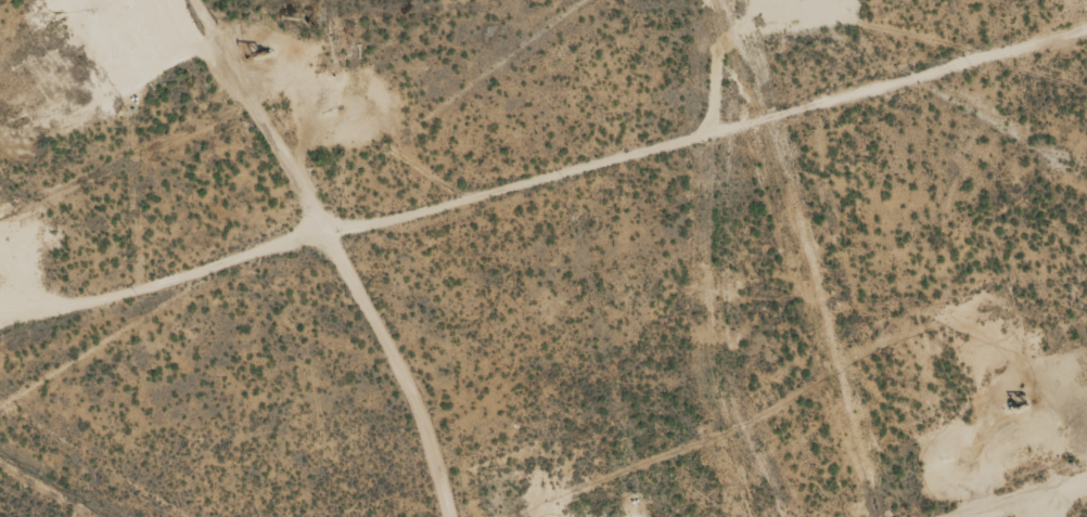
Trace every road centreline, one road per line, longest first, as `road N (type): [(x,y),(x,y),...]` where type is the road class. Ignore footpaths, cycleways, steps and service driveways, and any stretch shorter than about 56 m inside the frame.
road 1 (track): [(0,385),(1086,81)]
road 2 (track): [(130,0),(281,301),(378,460),(390,516)]

